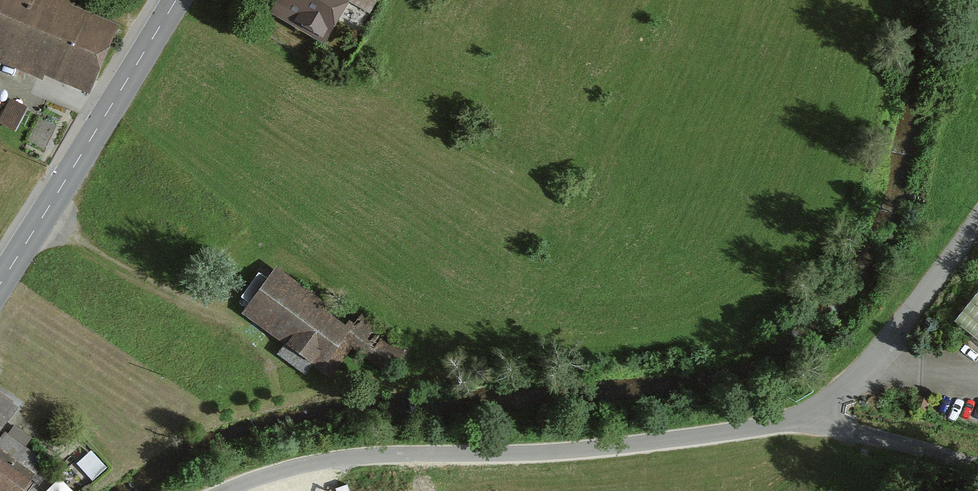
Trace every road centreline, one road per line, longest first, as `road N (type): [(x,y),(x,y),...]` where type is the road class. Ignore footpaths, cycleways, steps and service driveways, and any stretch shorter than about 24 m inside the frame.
road 1 (residential): [(225,490),(368,456),(561,457),(816,423)]
road 2 (tertiary): [(0,284),(177,0)]
road 3 (unclassified): [(842,401),(977,231)]
road 4 (unclassified): [(816,423),(977,469)]

